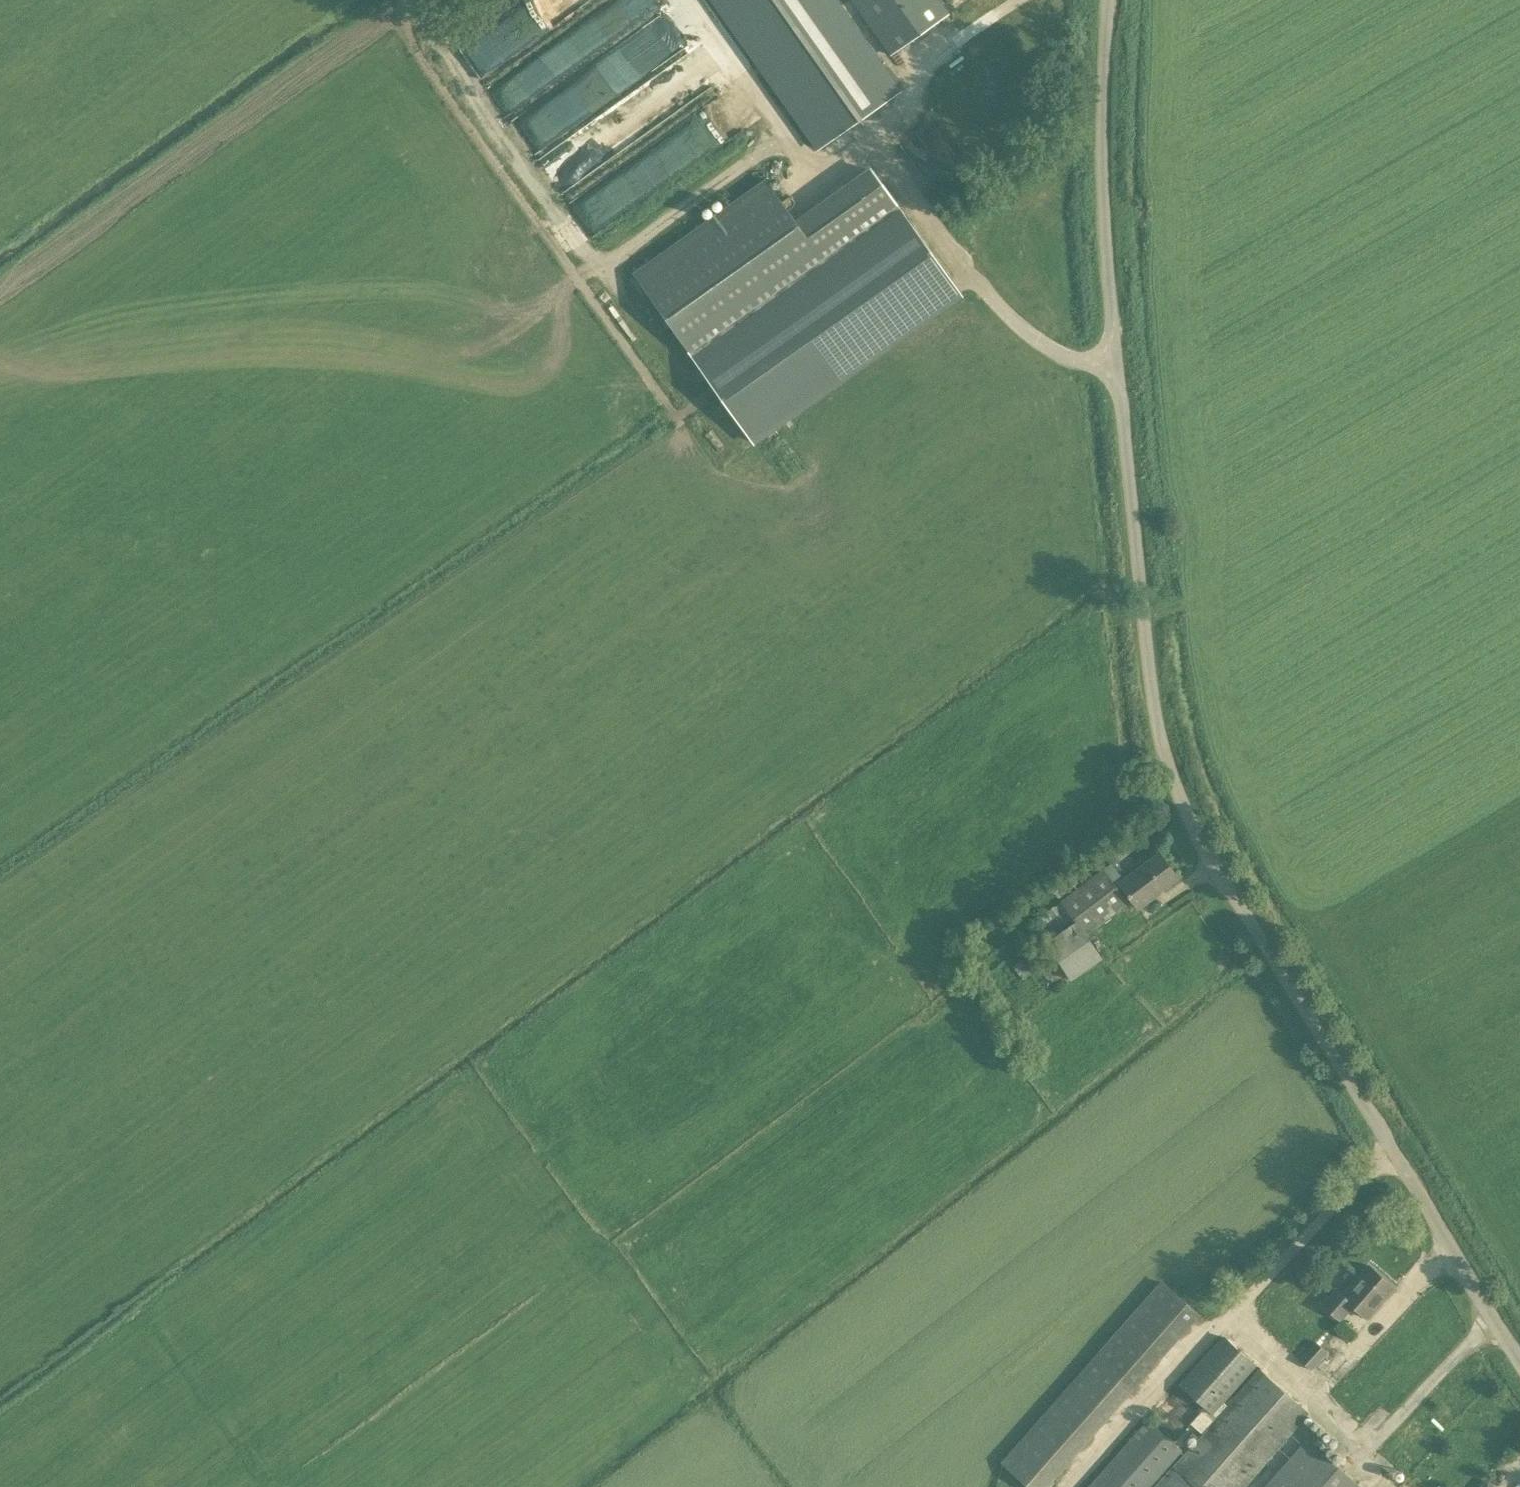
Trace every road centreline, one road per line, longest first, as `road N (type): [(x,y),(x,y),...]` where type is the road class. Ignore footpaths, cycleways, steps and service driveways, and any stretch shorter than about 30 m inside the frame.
road 1 (unclassified): [(1519,1339),(1181,823),(1145,703),(1121,525),(1096,275),(1097,0)]

